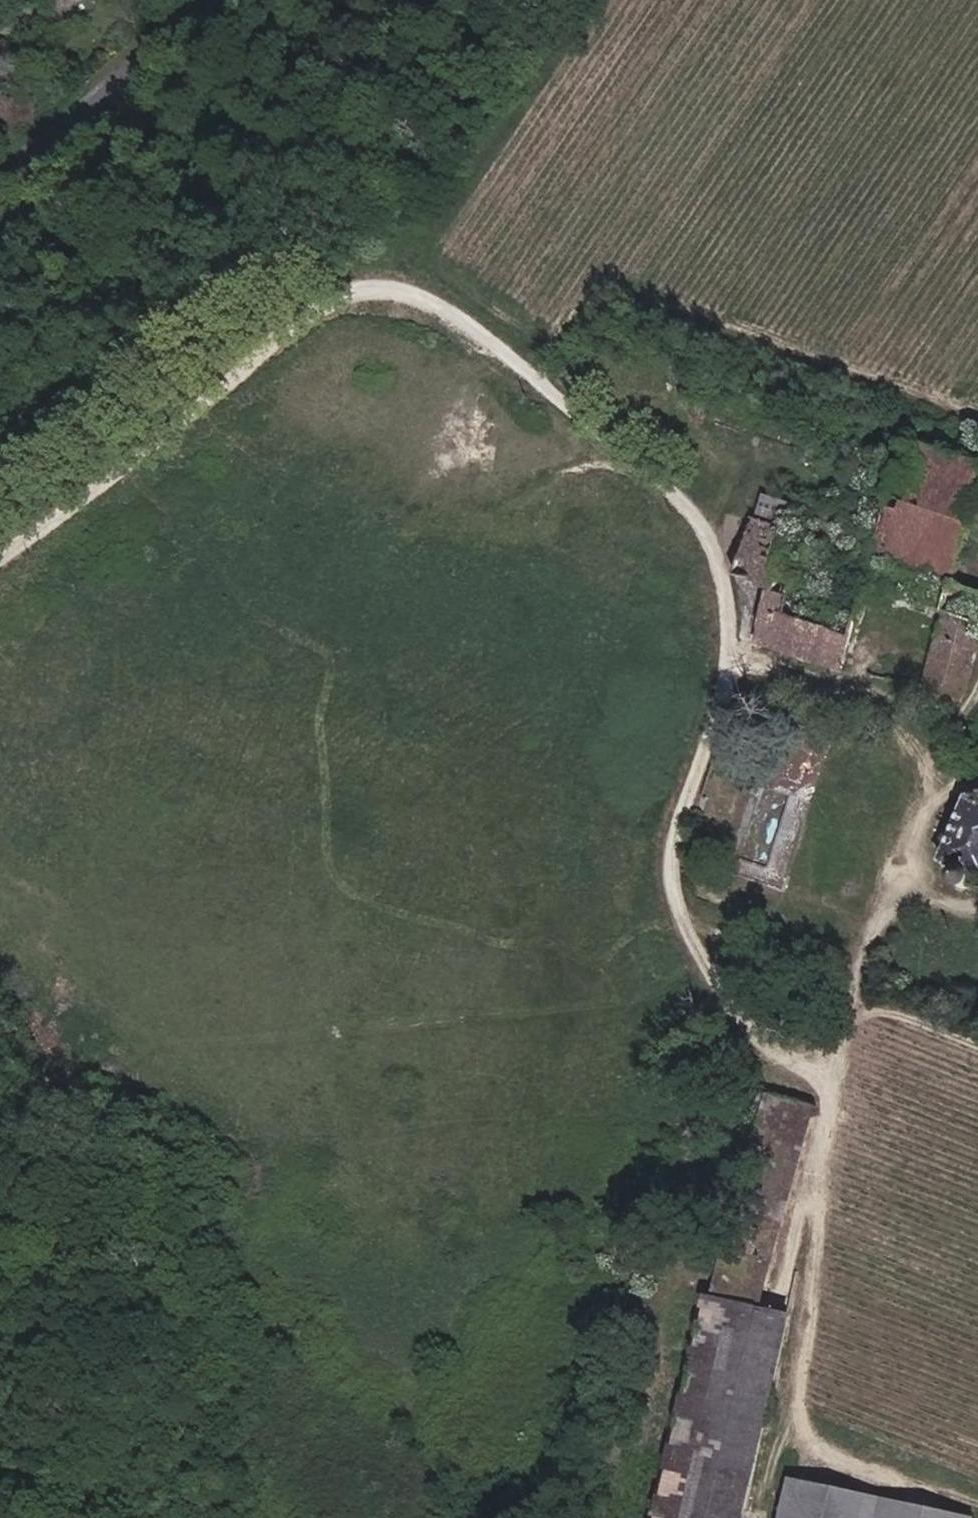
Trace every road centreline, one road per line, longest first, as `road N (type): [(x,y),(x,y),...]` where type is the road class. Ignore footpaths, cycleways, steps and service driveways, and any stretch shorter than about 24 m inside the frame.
road 1 (unclassified): [(201,0),(151,53),(0,172)]

